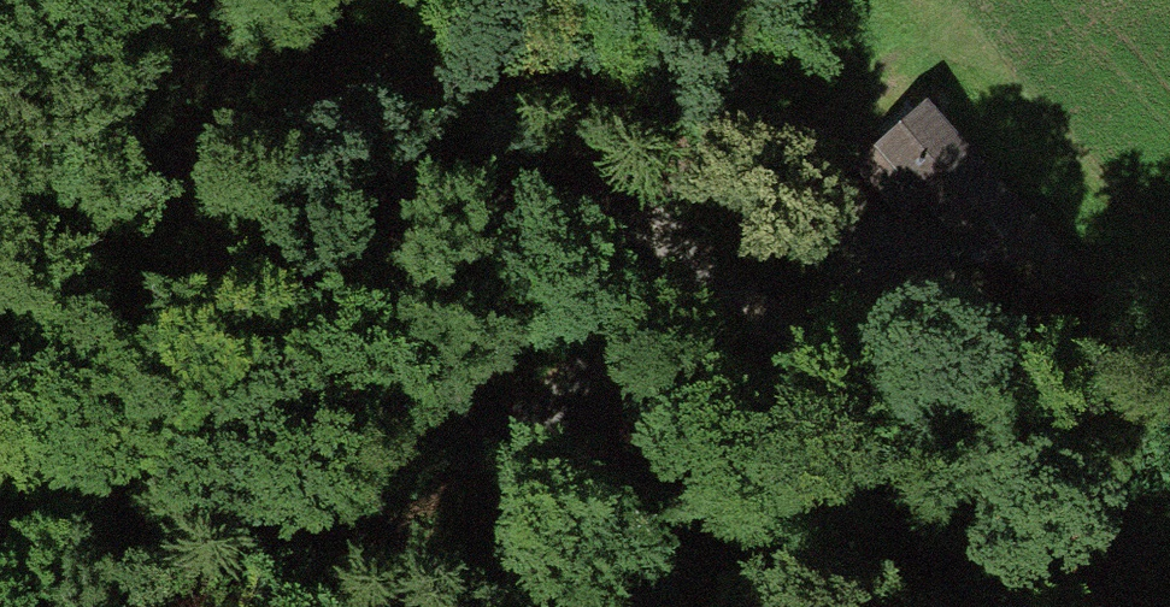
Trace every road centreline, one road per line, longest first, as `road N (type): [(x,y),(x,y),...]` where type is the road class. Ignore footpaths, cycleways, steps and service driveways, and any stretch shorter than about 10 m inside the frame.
road 1 (track): [(653,288),(574,381),(502,428),(421,444),(266,434),(95,478),(0,513)]
road 2 (track): [(0,135),(572,232),(653,288)]
road 3 (track): [(1169,403),(1004,412),(848,370),(653,288)]
road 4 (track): [(882,82),(653,288)]

